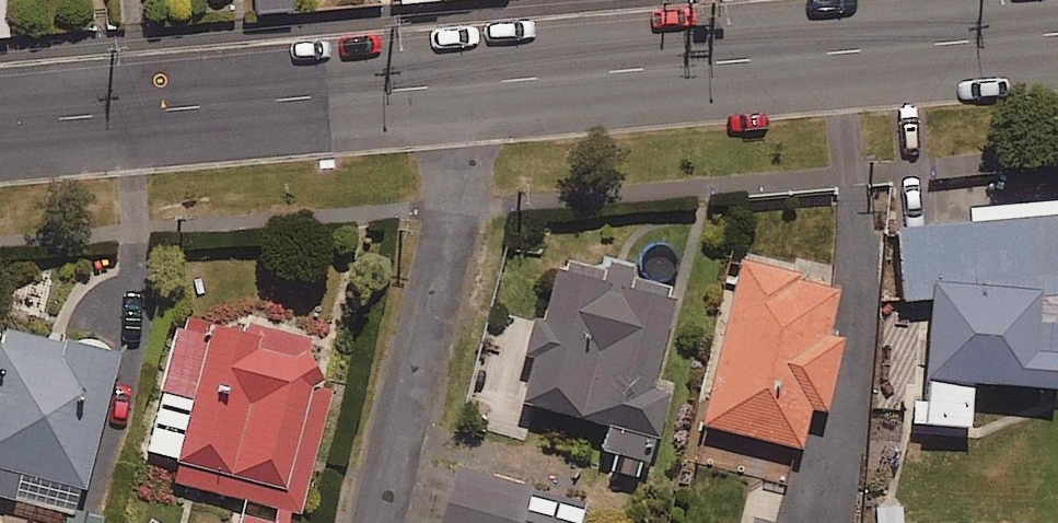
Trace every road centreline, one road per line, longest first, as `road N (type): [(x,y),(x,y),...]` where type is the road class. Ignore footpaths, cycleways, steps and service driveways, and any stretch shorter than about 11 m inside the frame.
road 1 (tertiary): [(473,83),(1057,34)]
road 2 (tertiary): [(0,124),(473,83)]
road 3 (residential): [(374,522),(452,227),(473,83)]

